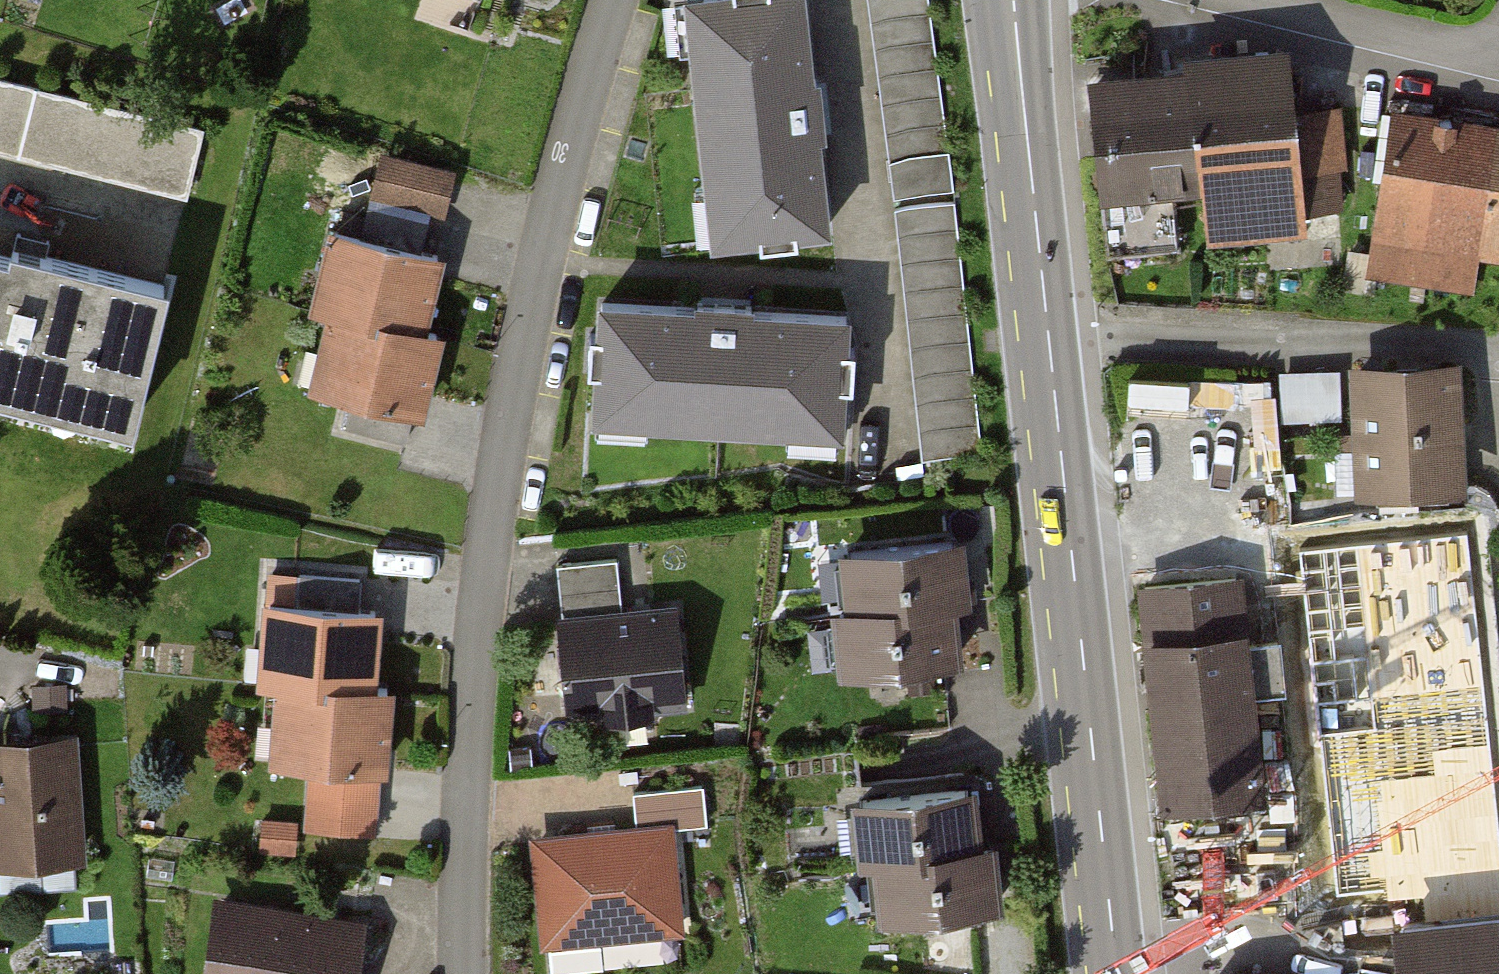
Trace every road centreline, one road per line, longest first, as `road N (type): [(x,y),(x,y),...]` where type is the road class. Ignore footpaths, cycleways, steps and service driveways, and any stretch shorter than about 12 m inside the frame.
road 1 (residential): [(465,973),(472,697),(516,372),(616,0)]
road 2 (secondary): [(1118,973),(1014,0)]
road 3 (residential): [(1498,59),(1257,0)]

